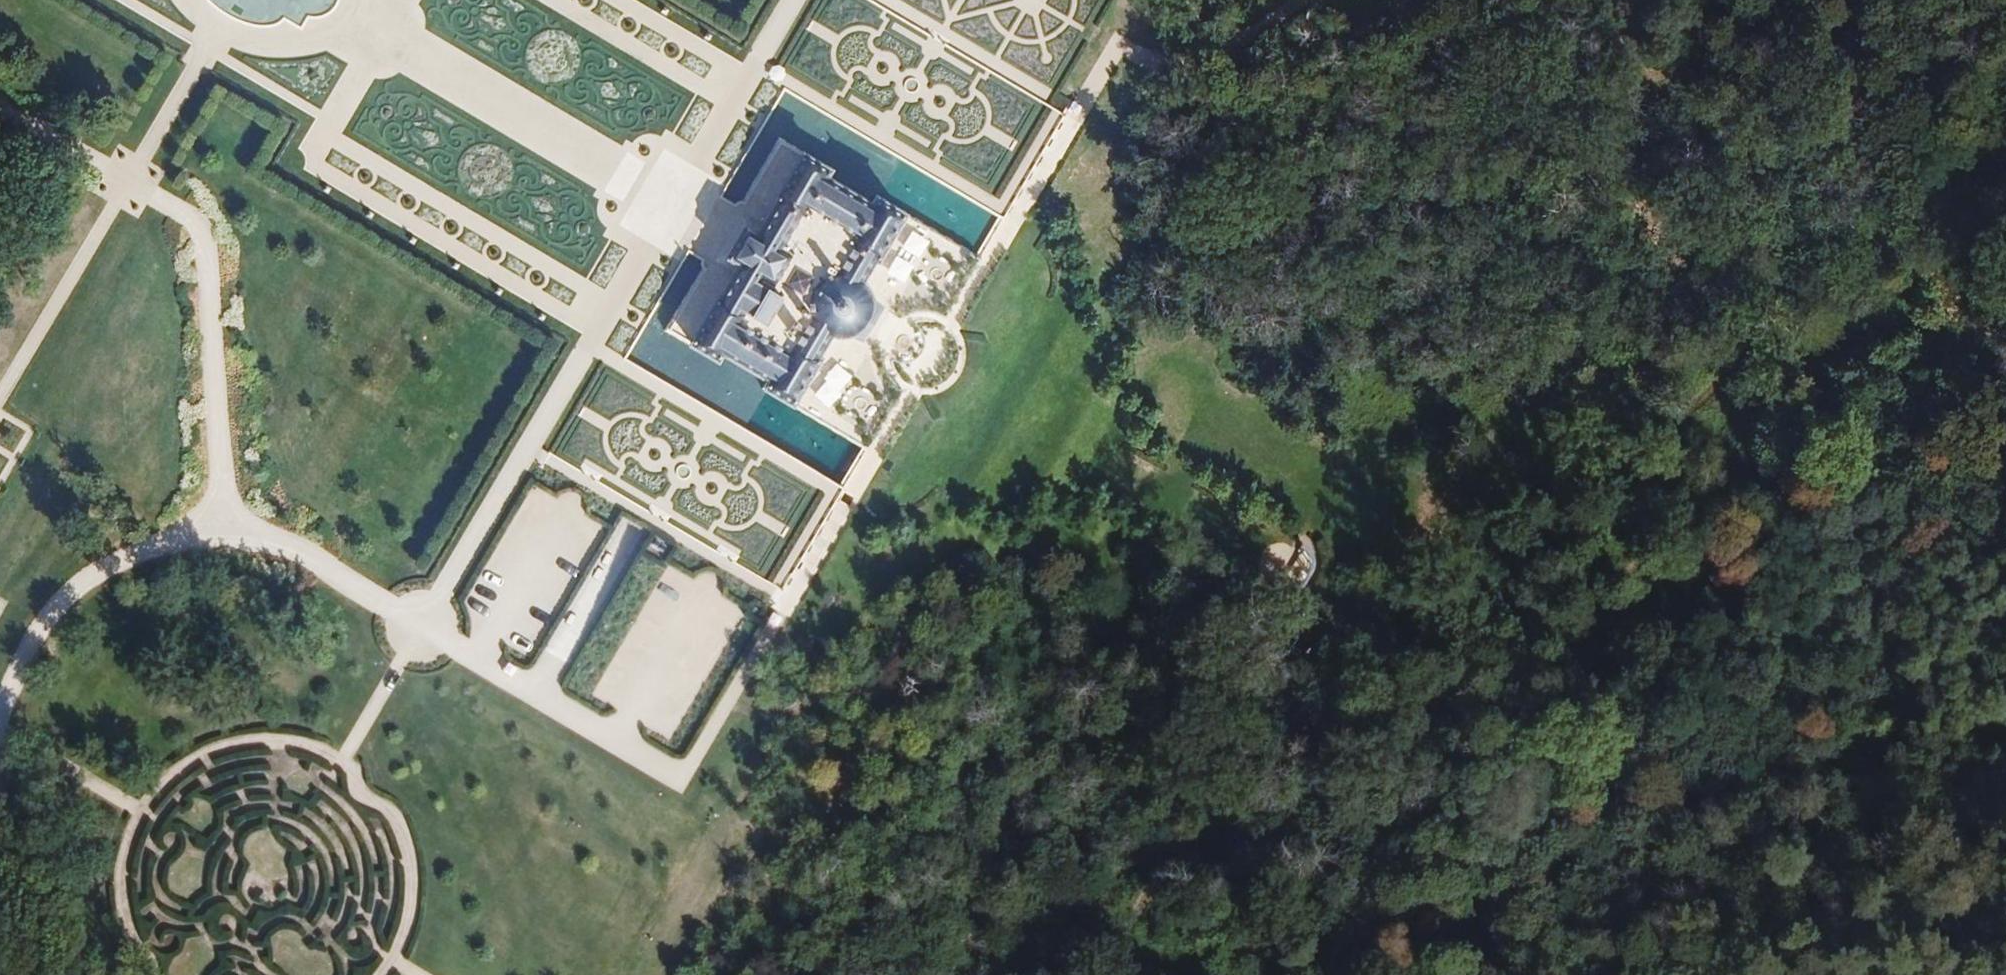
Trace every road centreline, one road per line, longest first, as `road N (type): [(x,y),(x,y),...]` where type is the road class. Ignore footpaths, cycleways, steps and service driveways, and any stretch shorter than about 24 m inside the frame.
road 1 (track): [(1705,974),(1738,844),(1750,699),(1827,604),(1986,510),(2005,507)]
road 2 (track): [(420,627),(580,362)]
road 3 (track): [(1122,45),(1204,71),(1313,0)]
road 4 (track): [(1078,124),(1122,45),(1044,0)]

